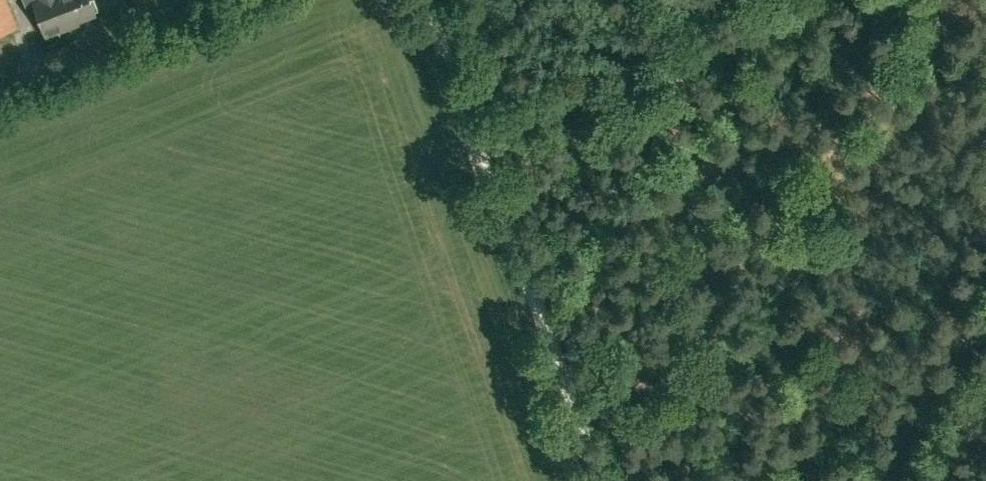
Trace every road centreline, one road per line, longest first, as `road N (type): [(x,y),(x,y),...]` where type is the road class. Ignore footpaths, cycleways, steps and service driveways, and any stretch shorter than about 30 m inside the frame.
road 1 (unclassified): [(599,480),(466,112)]
road 2 (track): [(466,112),(482,104),(520,115),(713,0)]
road 3 (track): [(250,0),(121,52)]

